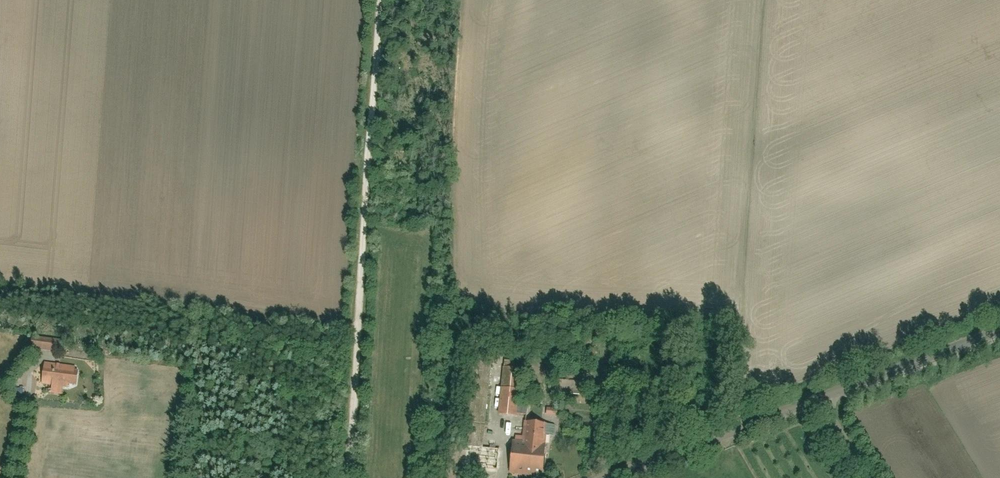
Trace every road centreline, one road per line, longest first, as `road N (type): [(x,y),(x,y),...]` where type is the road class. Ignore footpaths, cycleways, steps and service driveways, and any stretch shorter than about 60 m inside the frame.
road 1 (track): [(348,477),(351,355),(386,0)]
road 2 (residential): [(822,397),(607,477)]
road 3 (residential): [(999,329),(822,397)]

